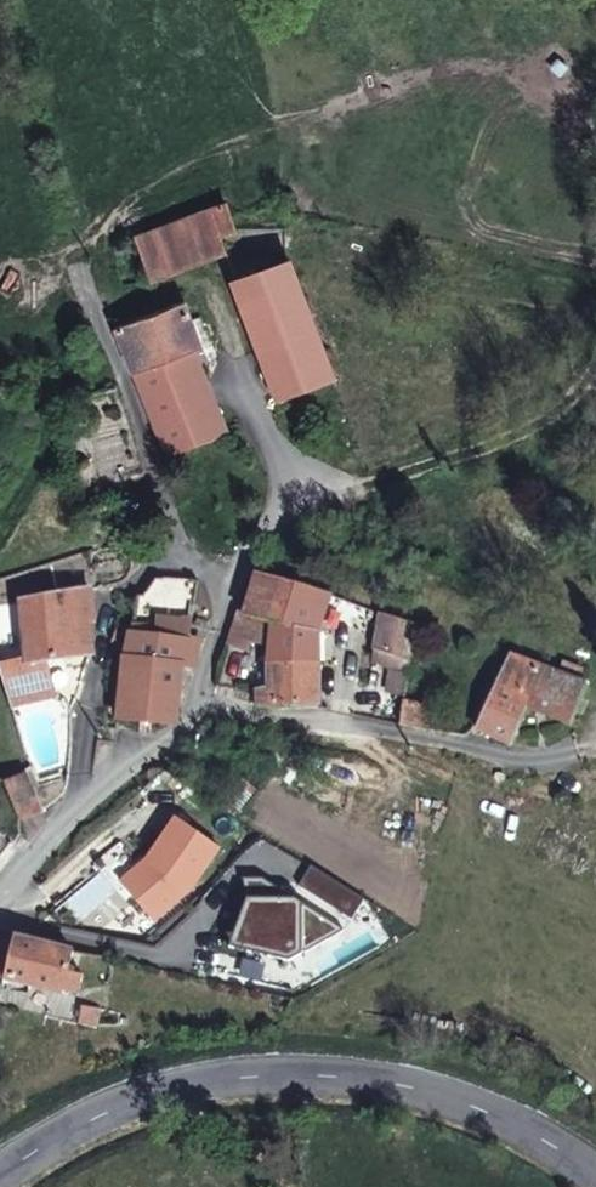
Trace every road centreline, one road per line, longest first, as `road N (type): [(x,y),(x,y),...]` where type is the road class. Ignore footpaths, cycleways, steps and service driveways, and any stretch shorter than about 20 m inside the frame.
road 1 (tertiary): [(18,1186),(201,1090),(410,1109),(591,1186)]
road 2 (residential): [(208,708),(548,759),(583,748)]
road 3 (residential): [(208,708),(248,548),(290,477),(248,394)]
road 4 (residential): [(0,895),(208,708)]

